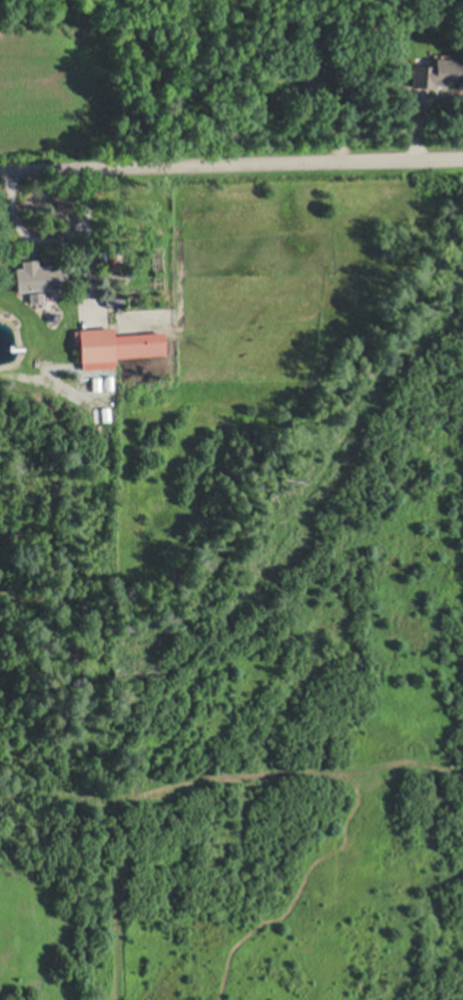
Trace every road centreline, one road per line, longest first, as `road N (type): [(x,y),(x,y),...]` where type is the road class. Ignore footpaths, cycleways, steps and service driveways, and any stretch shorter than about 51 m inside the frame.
road 1 (residential): [(462,156),(0,167)]

